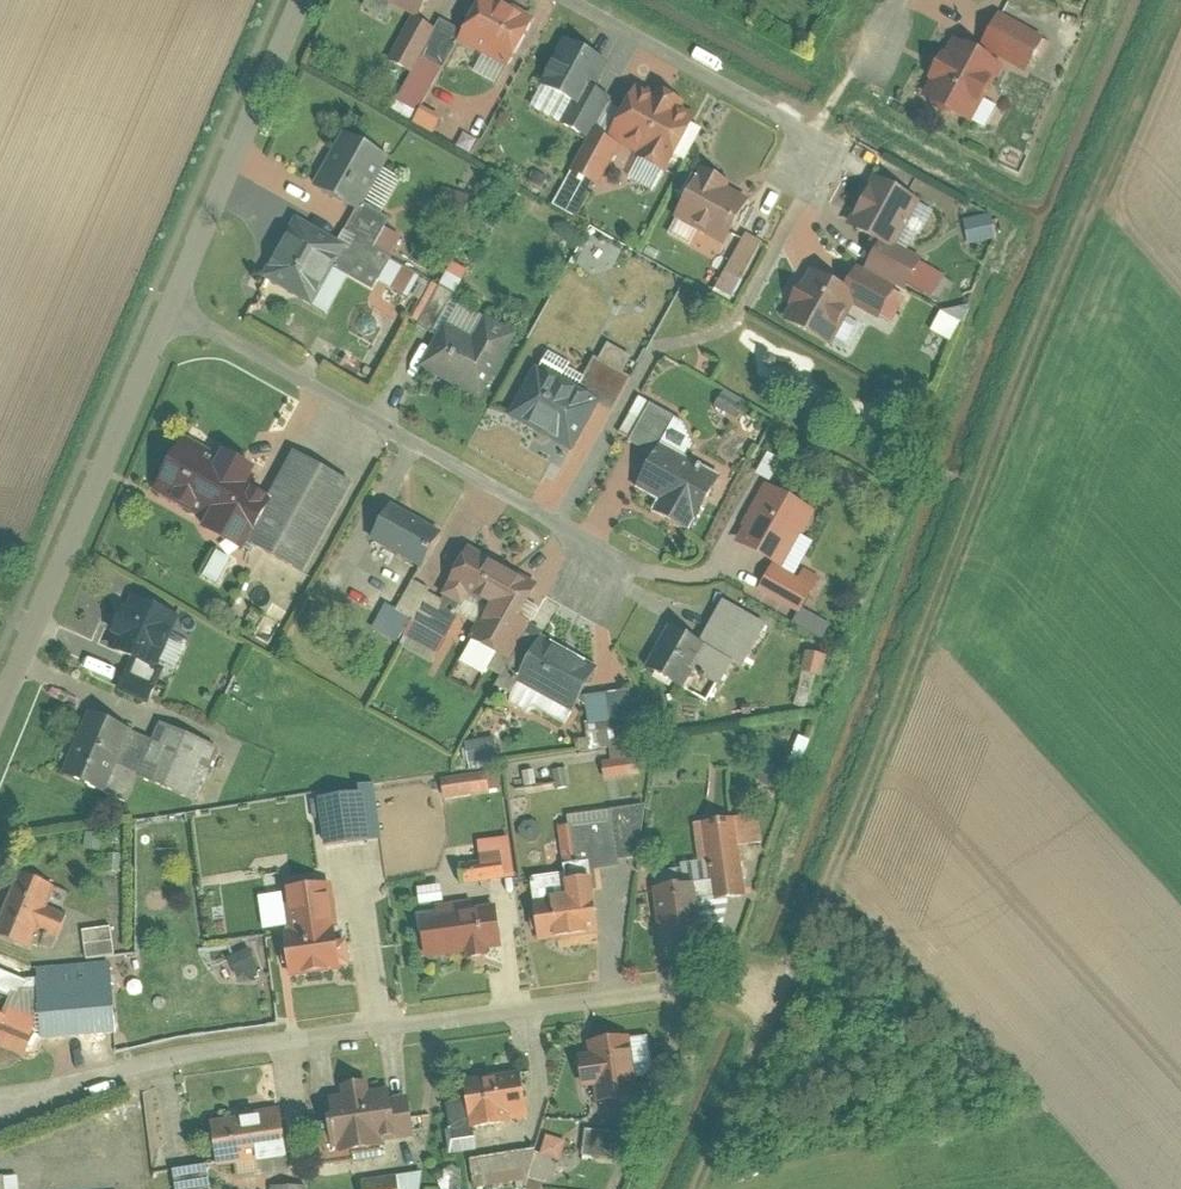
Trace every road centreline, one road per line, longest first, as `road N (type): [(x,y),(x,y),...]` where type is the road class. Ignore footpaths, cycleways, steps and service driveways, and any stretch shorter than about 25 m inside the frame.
road 1 (track): [(681,1188),(1168,0)]
road 2 (residential): [(0,1101),(178,1056),(674,984),(761,994)]
road 3 (residential): [(179,313),(600,551)]
road 4 (unclassified): [(179,313),(0,718)]
road 5 (unclassified): [(312,0),(179,313)]
road 6 (residential): [(568,0),(816,145),(821,175)]

